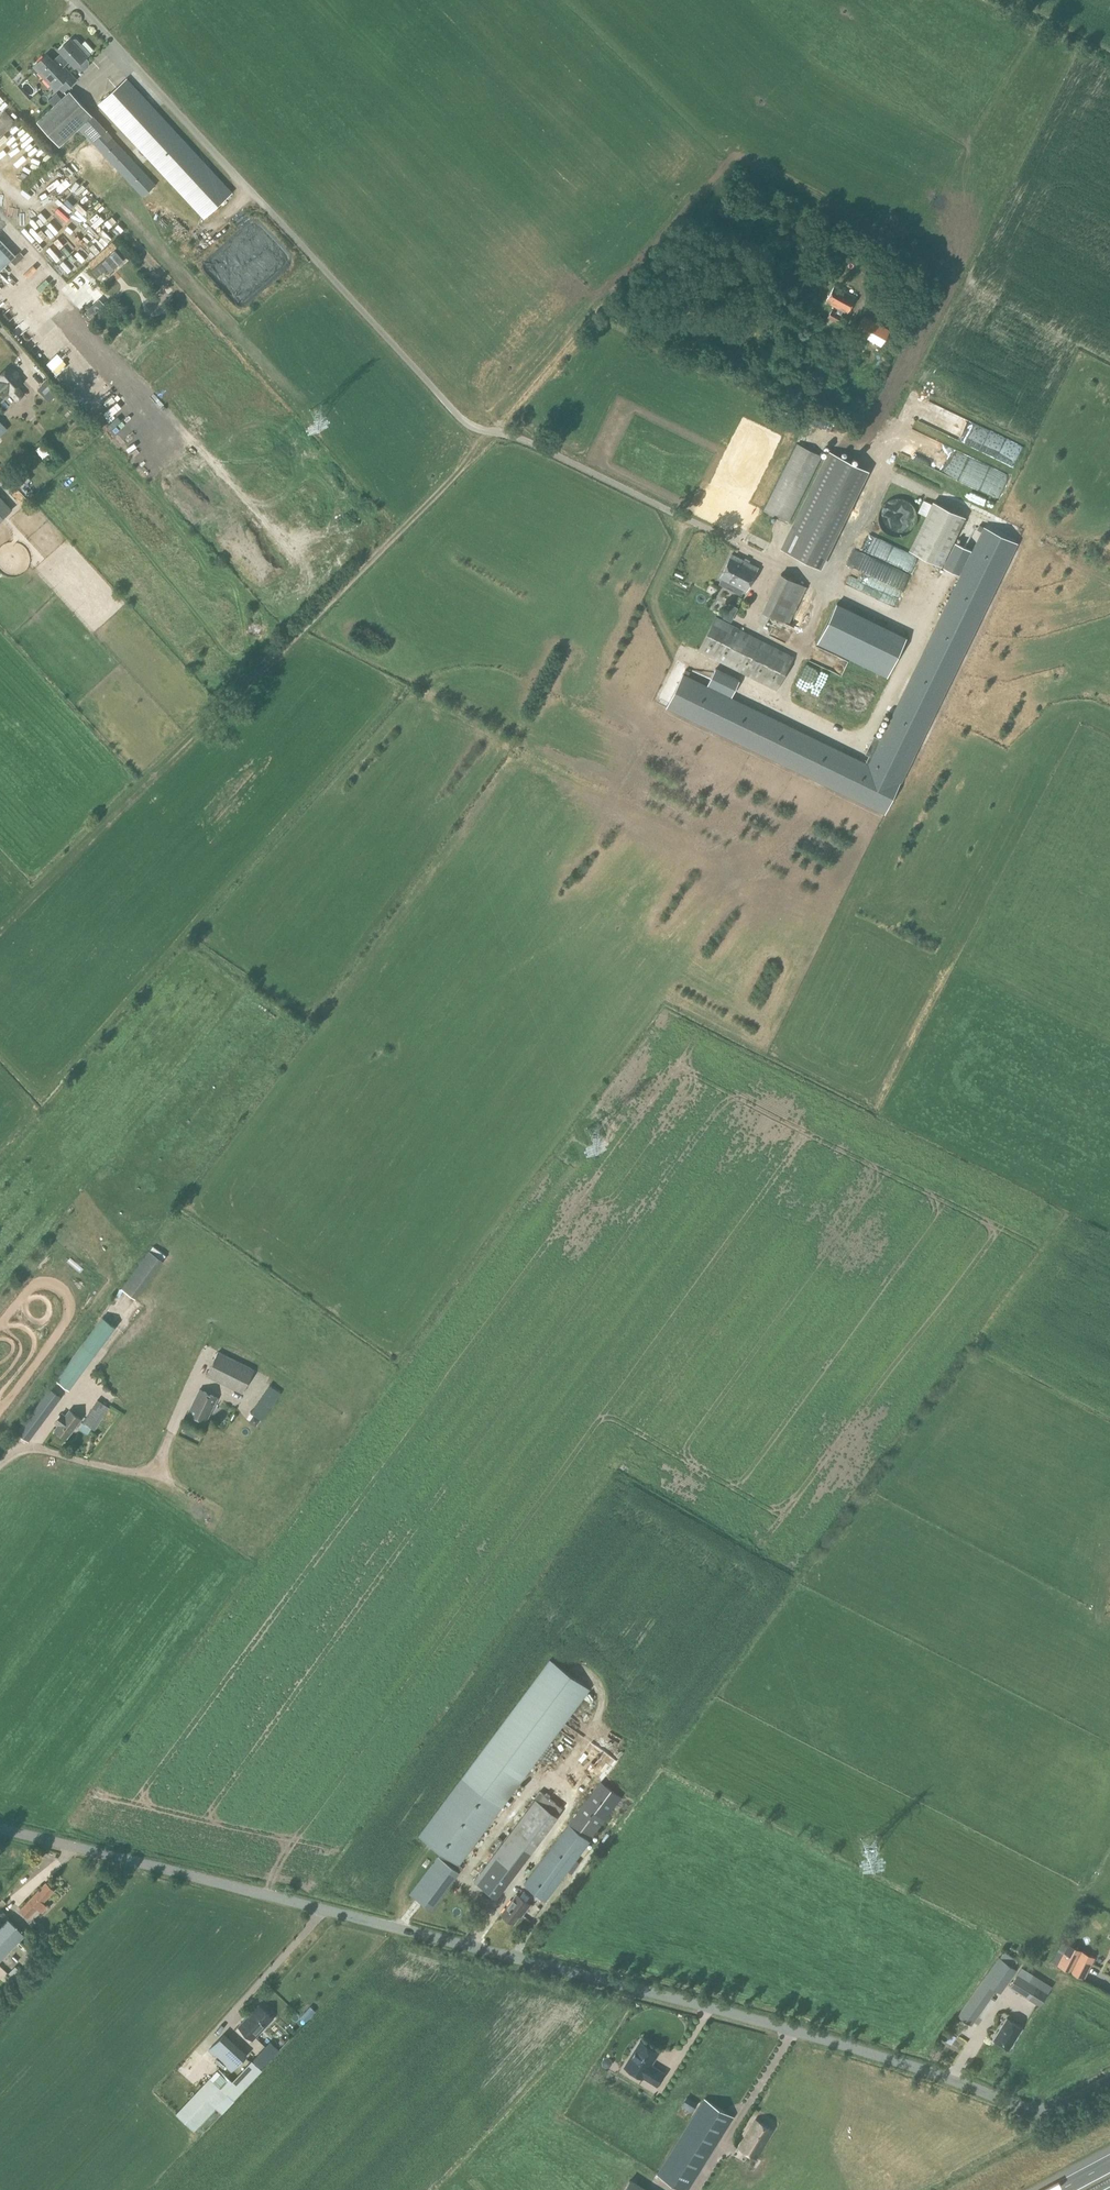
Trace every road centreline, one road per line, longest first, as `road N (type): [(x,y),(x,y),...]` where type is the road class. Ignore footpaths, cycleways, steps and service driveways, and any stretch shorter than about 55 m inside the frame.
road 1 (unclassified): [(1036,2112),(831,2040),(0,1830)]
road 2 (unclassified): [(700,523),(535,445),(484,430),(76,0)]

